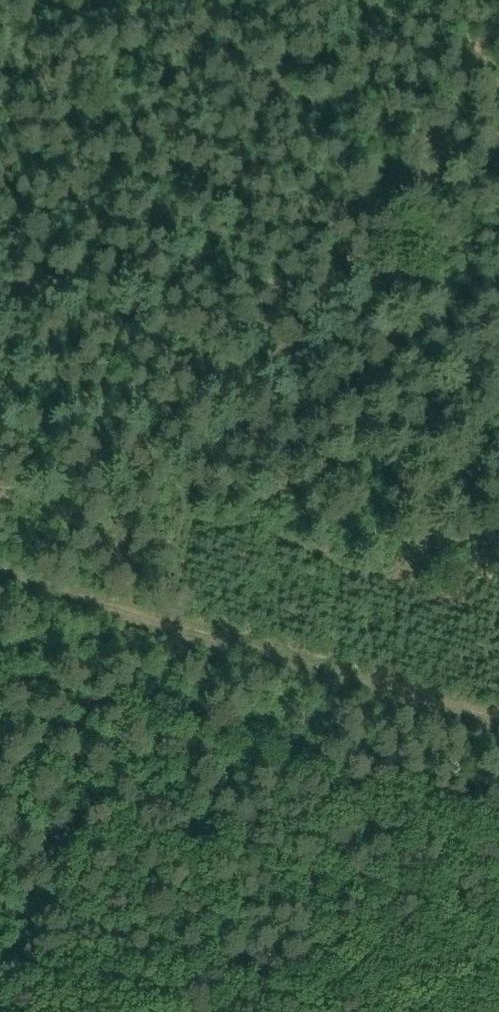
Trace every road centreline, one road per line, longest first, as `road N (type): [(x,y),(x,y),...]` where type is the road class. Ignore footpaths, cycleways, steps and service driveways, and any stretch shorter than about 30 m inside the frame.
road 1 (track): [(0,568),(498,725)]

